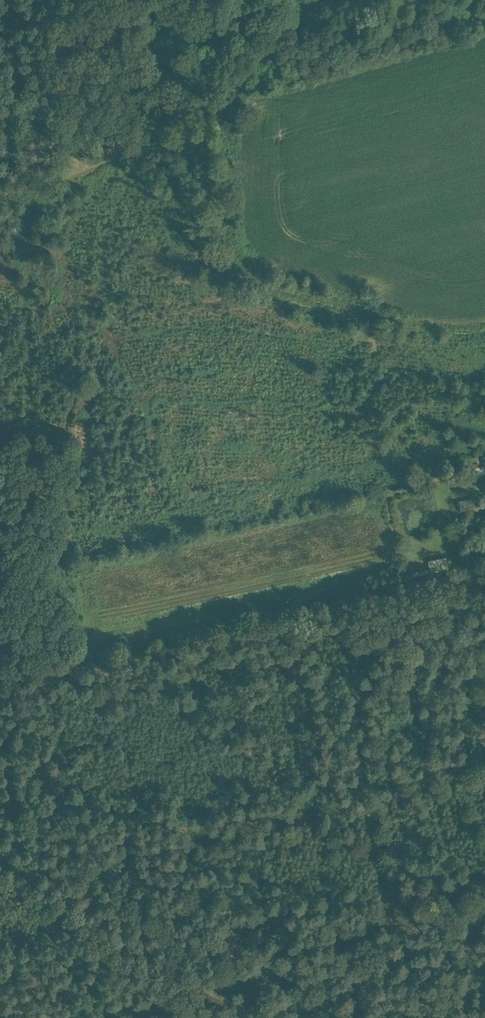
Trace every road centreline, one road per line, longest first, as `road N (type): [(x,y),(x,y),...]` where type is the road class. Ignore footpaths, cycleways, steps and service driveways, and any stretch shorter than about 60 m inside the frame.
road 1 (track): [(0,875),(256,1017)]

